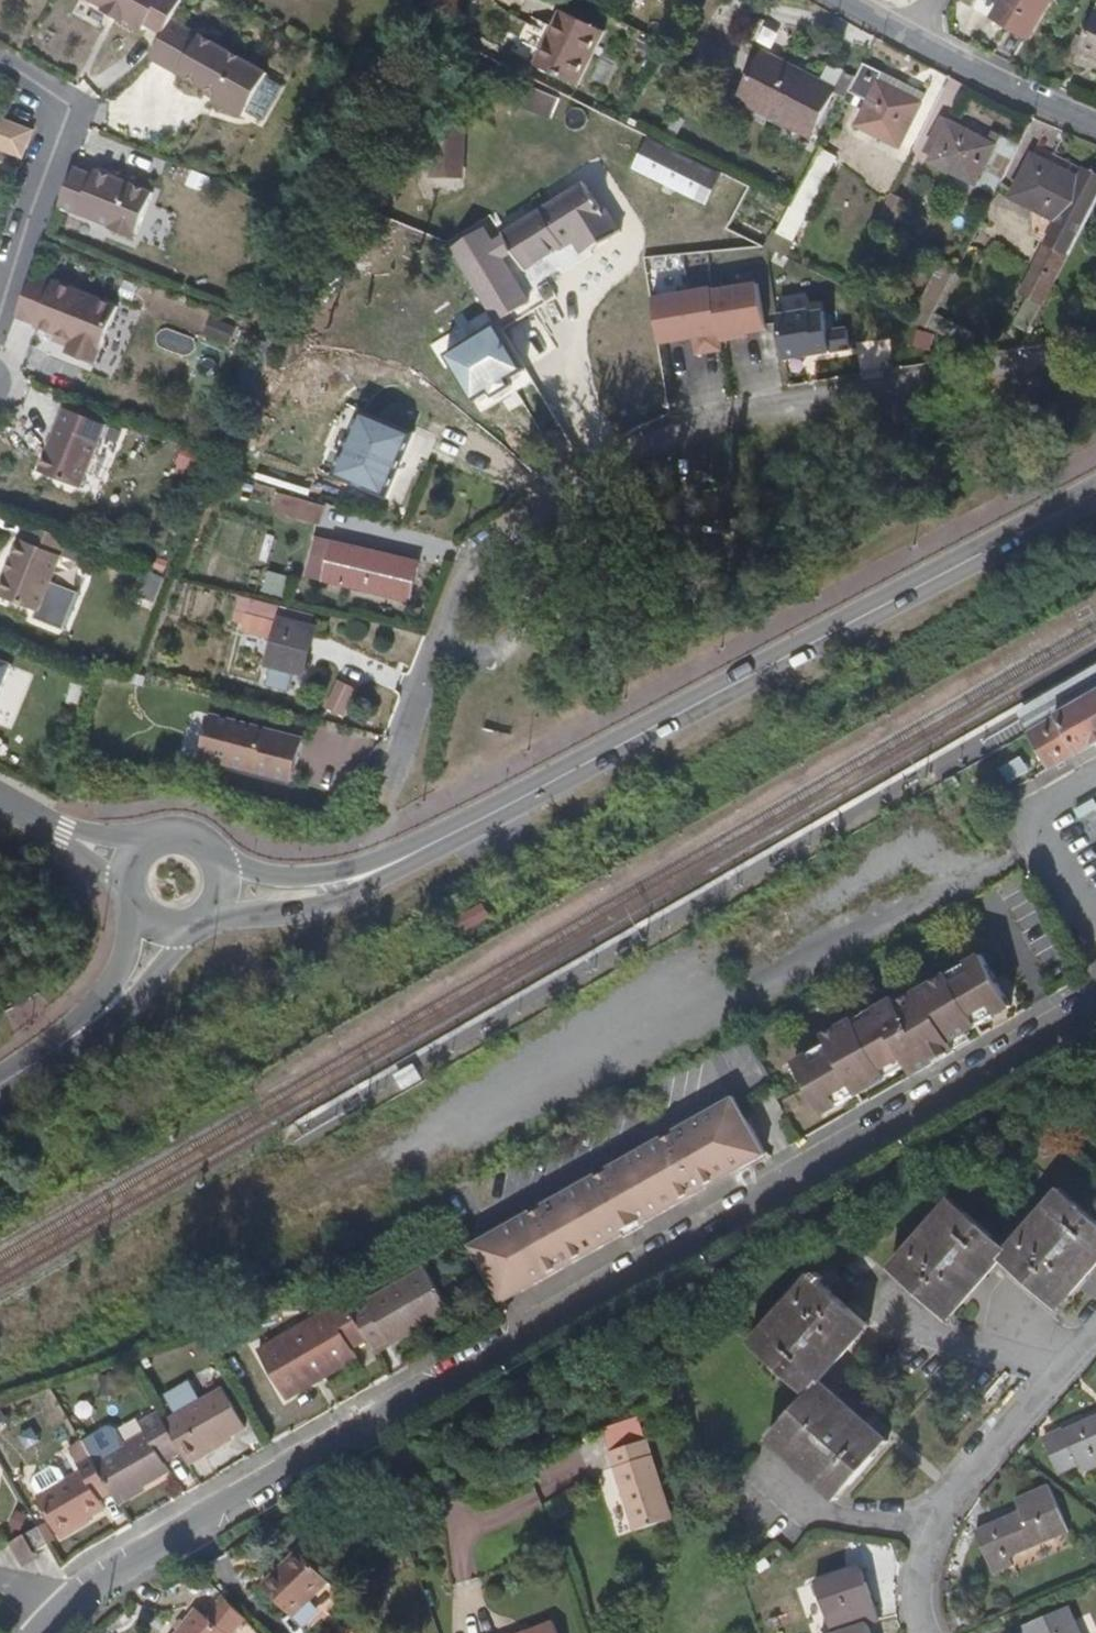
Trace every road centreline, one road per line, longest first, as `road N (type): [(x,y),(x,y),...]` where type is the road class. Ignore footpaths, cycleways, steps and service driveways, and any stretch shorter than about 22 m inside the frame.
road 1 (residential): [(56,1599),(115,1559),(1095,1003)]
road 2 (track): [(1050,843),(899,928),(379,1157),(155,1268),(6,1325)]
road 3 (residential): [(1095,349),(724,417),(561,492),(496,540),(461,602),(388,805)]
road 4 (secondary): [(360,880),(1095,491)]
road 5 (residential): [(924,1632),(917,1594),(934,1534),(1095,1326)]
road 6 (residential): [(0,61),(71,105),(0,313)]
road 7 (residential): [(1095,125),(911,40)]
road 8 (secondary): [(211,914),(274,912),(360,880)]
road 9 (secondary): [(360,880),(257,872),(215,850)]
road 10 (secondary): [(0,1082),(107,1011)]

